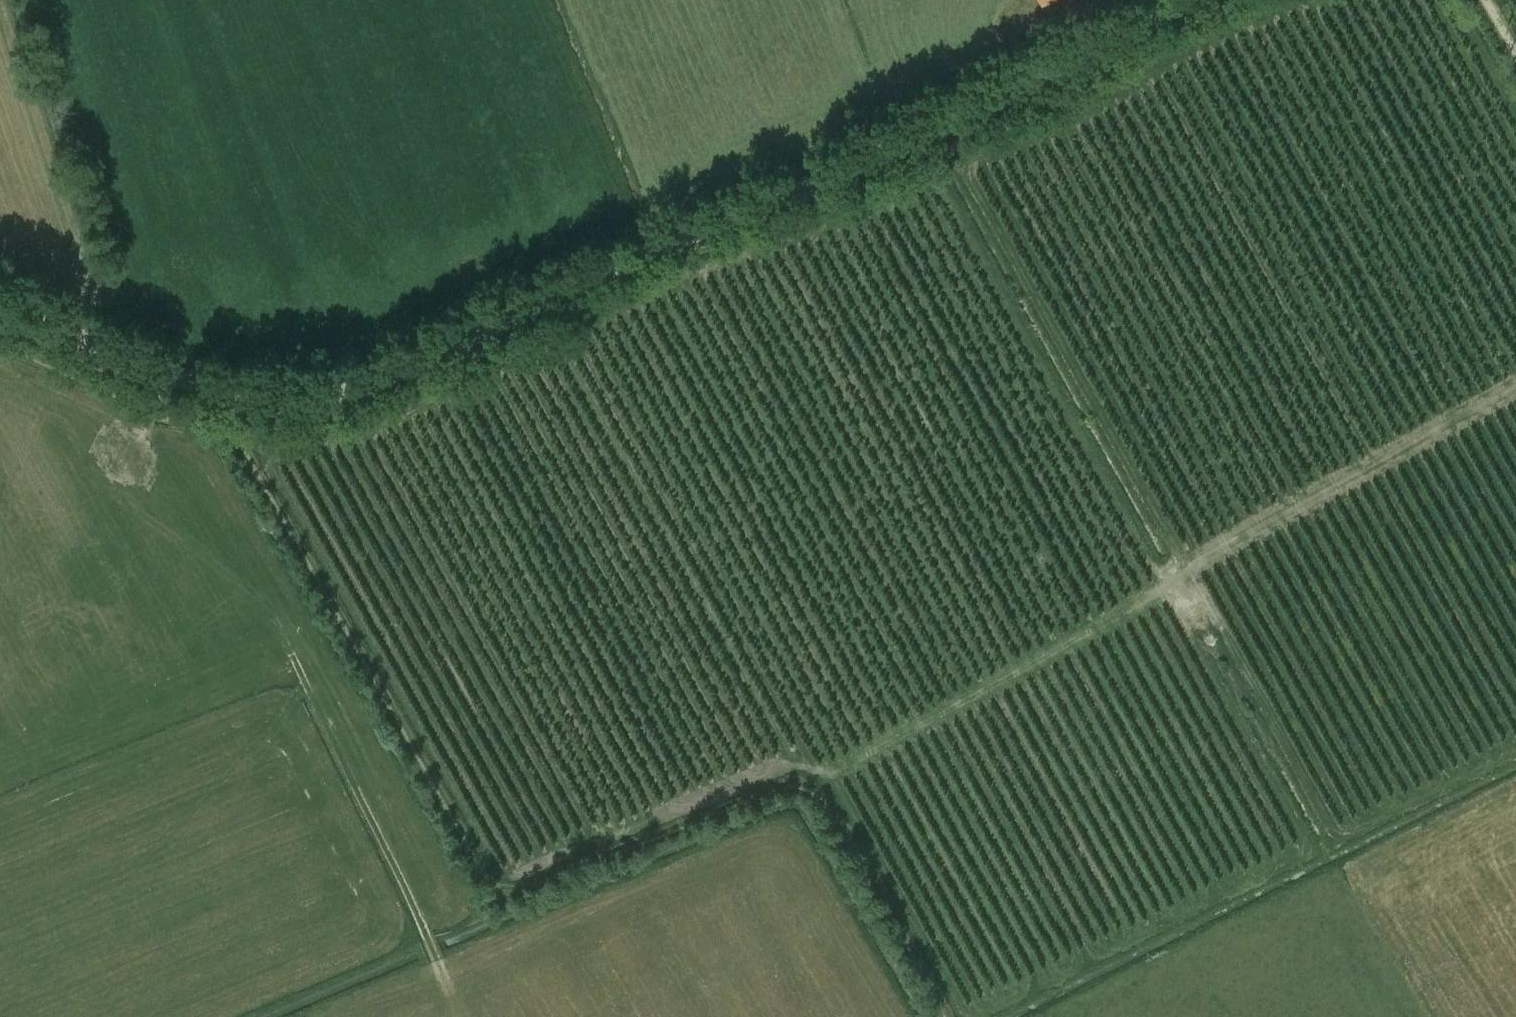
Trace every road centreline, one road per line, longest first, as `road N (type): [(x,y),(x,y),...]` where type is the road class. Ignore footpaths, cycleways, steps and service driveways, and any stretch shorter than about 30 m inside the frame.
road 1 (unclassified): [(0,306),(167,374),(256,393),(366,382),(1206,0)]

